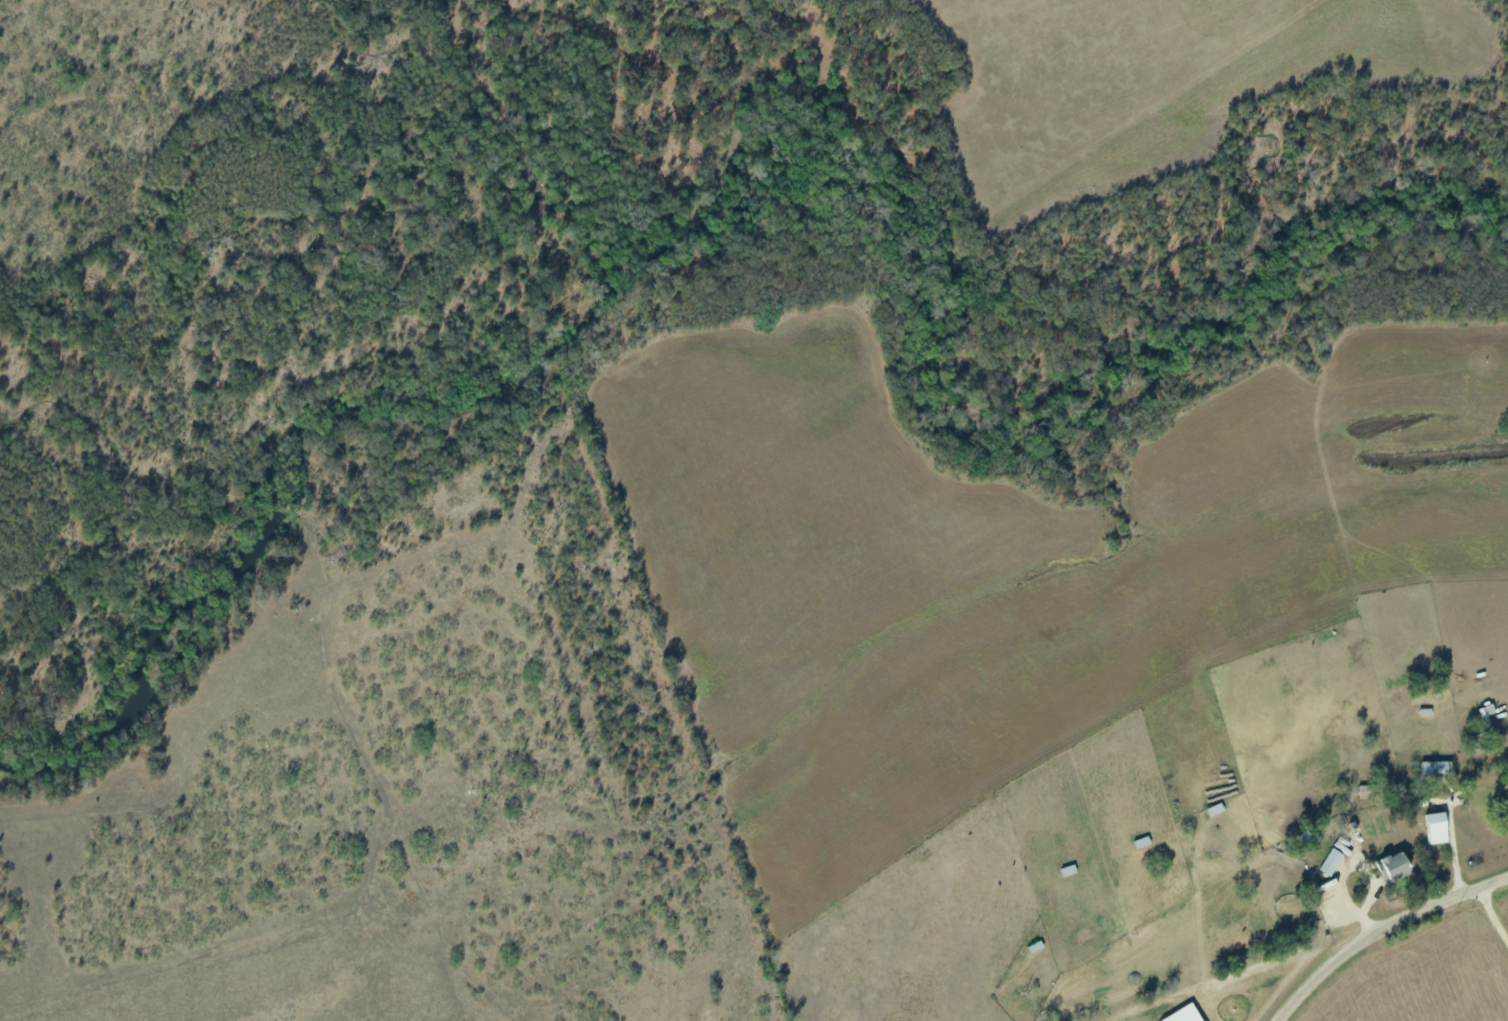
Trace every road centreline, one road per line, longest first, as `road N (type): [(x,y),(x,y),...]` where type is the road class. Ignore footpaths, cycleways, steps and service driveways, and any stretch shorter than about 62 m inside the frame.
road 1 (residential): [(1278,1020),(1371,936),(1507,877)]

